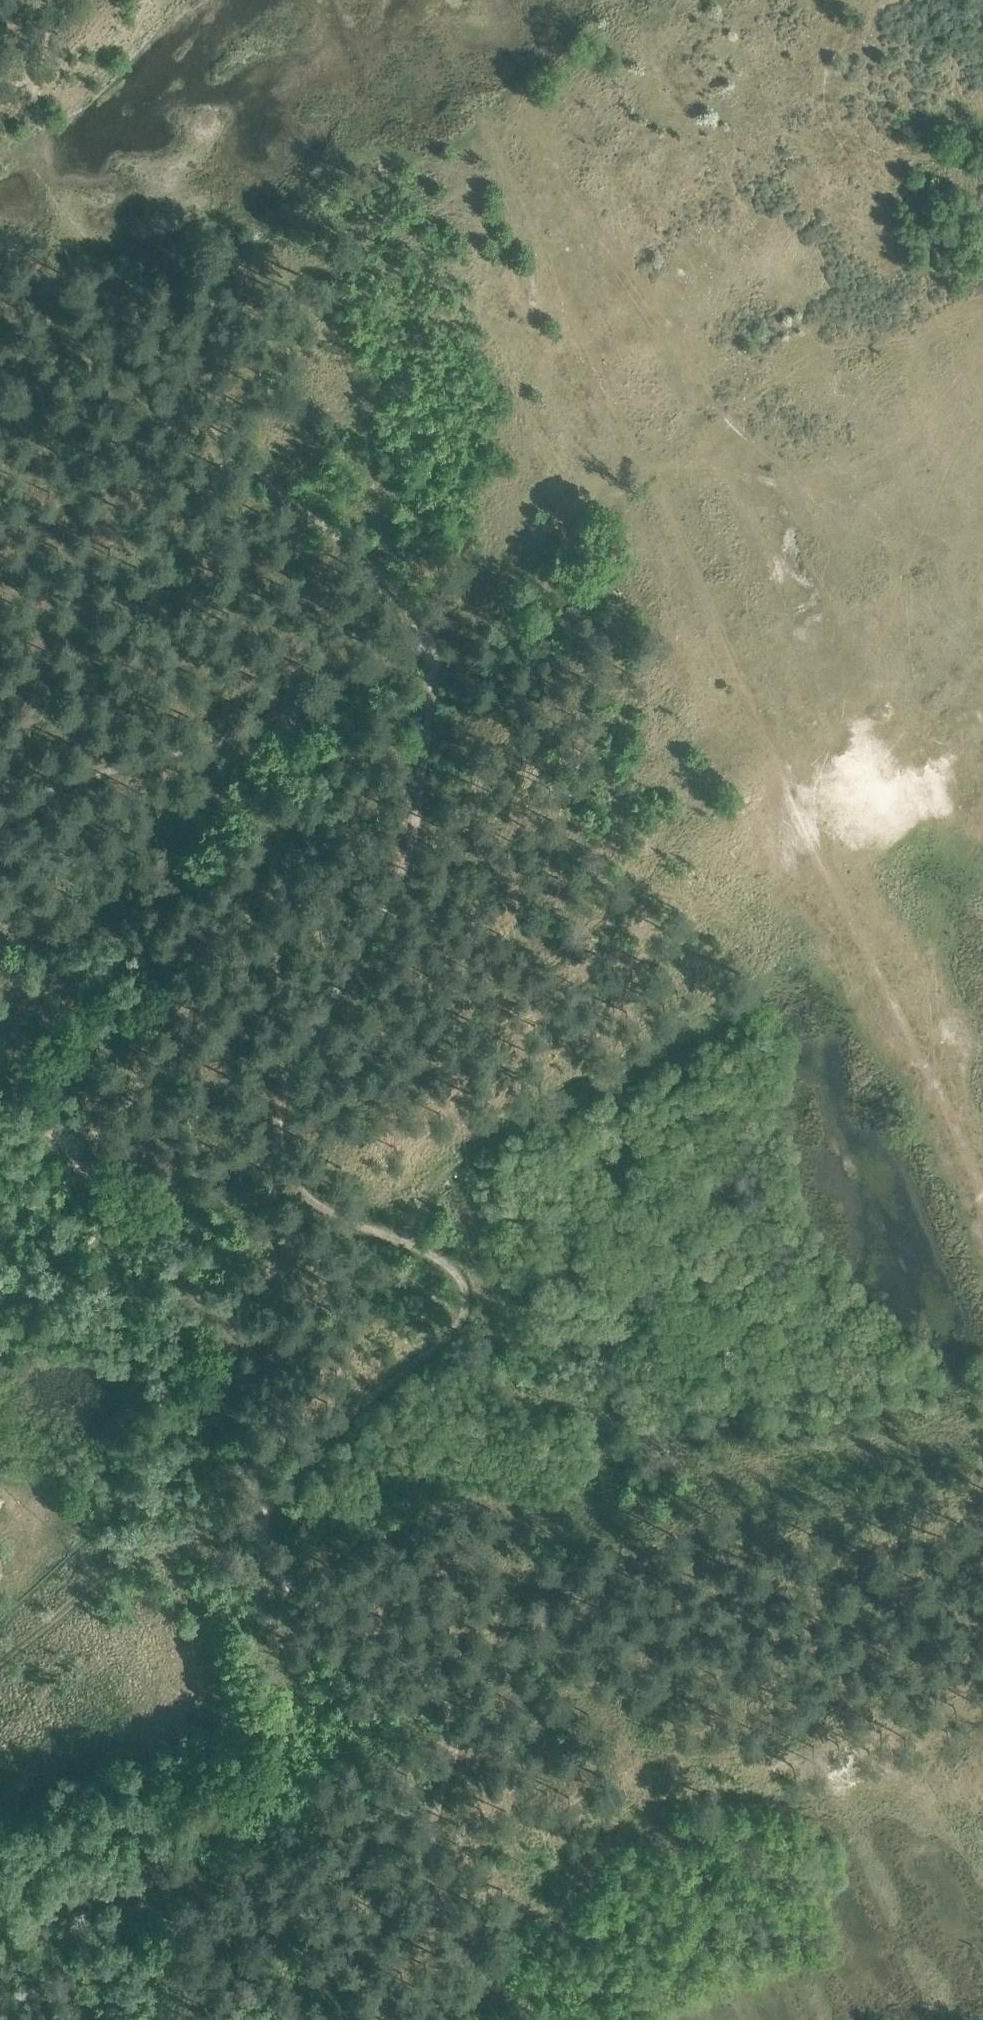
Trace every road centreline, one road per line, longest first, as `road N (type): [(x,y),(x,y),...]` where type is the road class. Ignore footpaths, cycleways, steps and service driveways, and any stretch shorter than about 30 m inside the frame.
road 1 (track): [(0,825),(37,792),(245,736),(413,645)]
road 2 (track): [(0,1666),(127,1560),(237,1534)]

